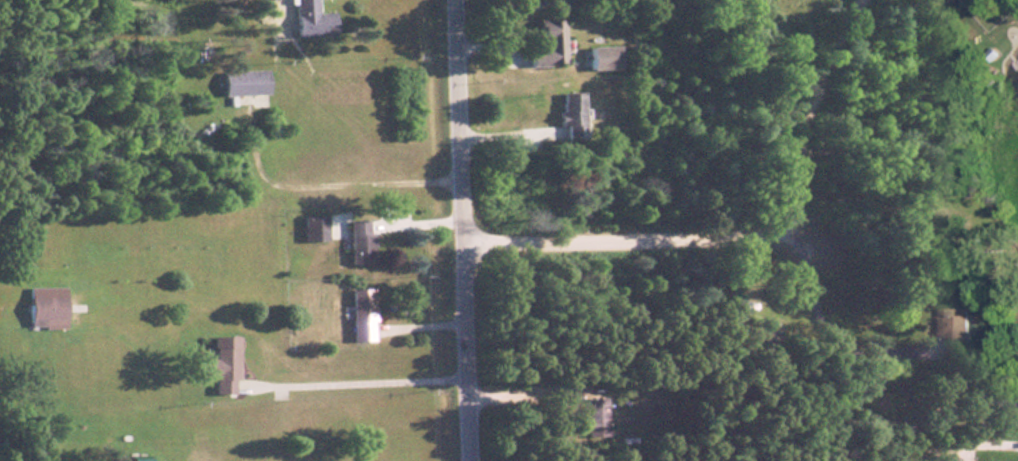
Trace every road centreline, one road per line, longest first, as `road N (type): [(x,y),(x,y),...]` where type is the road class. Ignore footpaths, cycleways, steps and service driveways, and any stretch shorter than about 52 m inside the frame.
road 1 (residential): [(466,238),(740,231),(780,222),(800,189),(820,87),(864,0)]
road 2 (residential): [(473,460),(456,0)]

